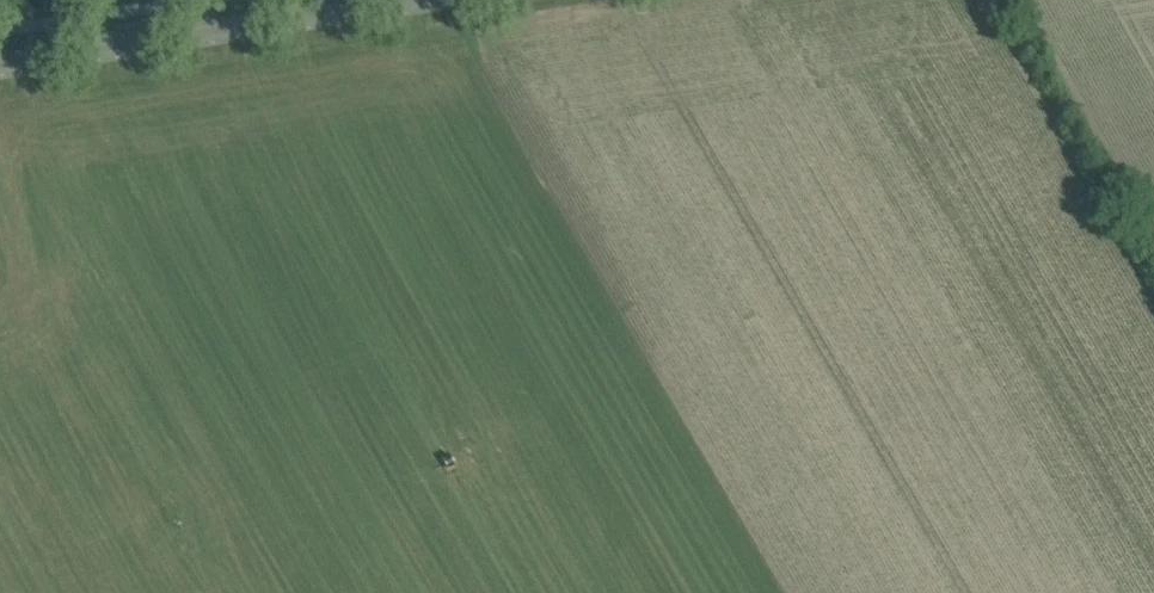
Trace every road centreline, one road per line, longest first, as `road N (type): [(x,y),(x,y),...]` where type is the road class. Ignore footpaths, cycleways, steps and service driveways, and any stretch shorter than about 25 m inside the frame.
road 1 (tertiary): [(0,68),(435,0)]

